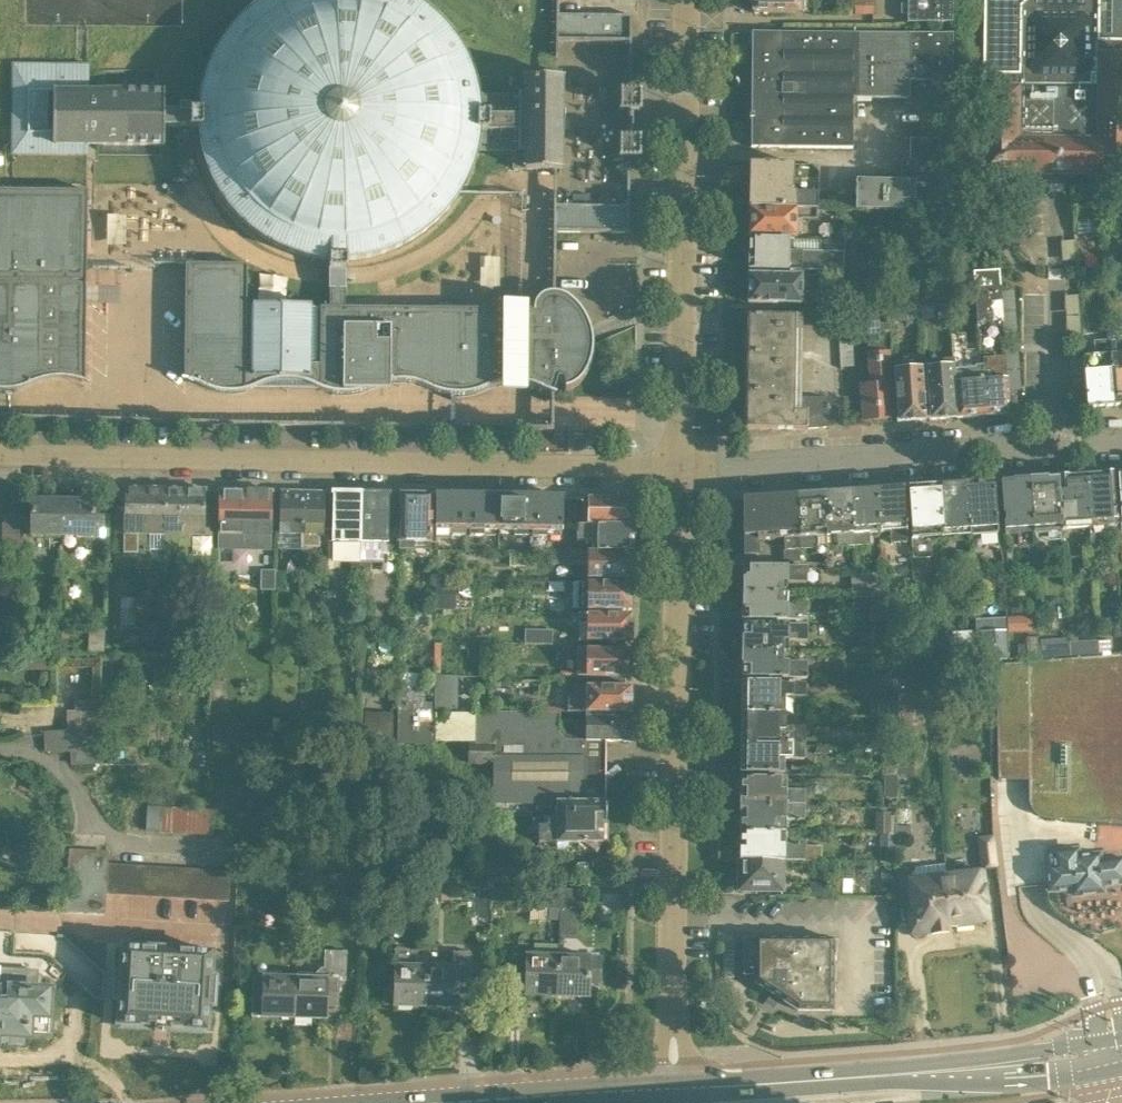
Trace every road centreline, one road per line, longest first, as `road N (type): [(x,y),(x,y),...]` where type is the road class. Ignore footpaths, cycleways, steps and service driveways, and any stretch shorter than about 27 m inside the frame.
road 1 (residential): [(684,467),(0,451)]
road 2 (residential): [(673,1089),(684,467)]
road 3 (residential): [(684,467),(687,0)]
road 4 (primary): [(673,1089),(1115,1053)]
road 5 (residential): [(684,467),(1121,440)]
road 6 (primary): [(465,1102),(673,1089)]

